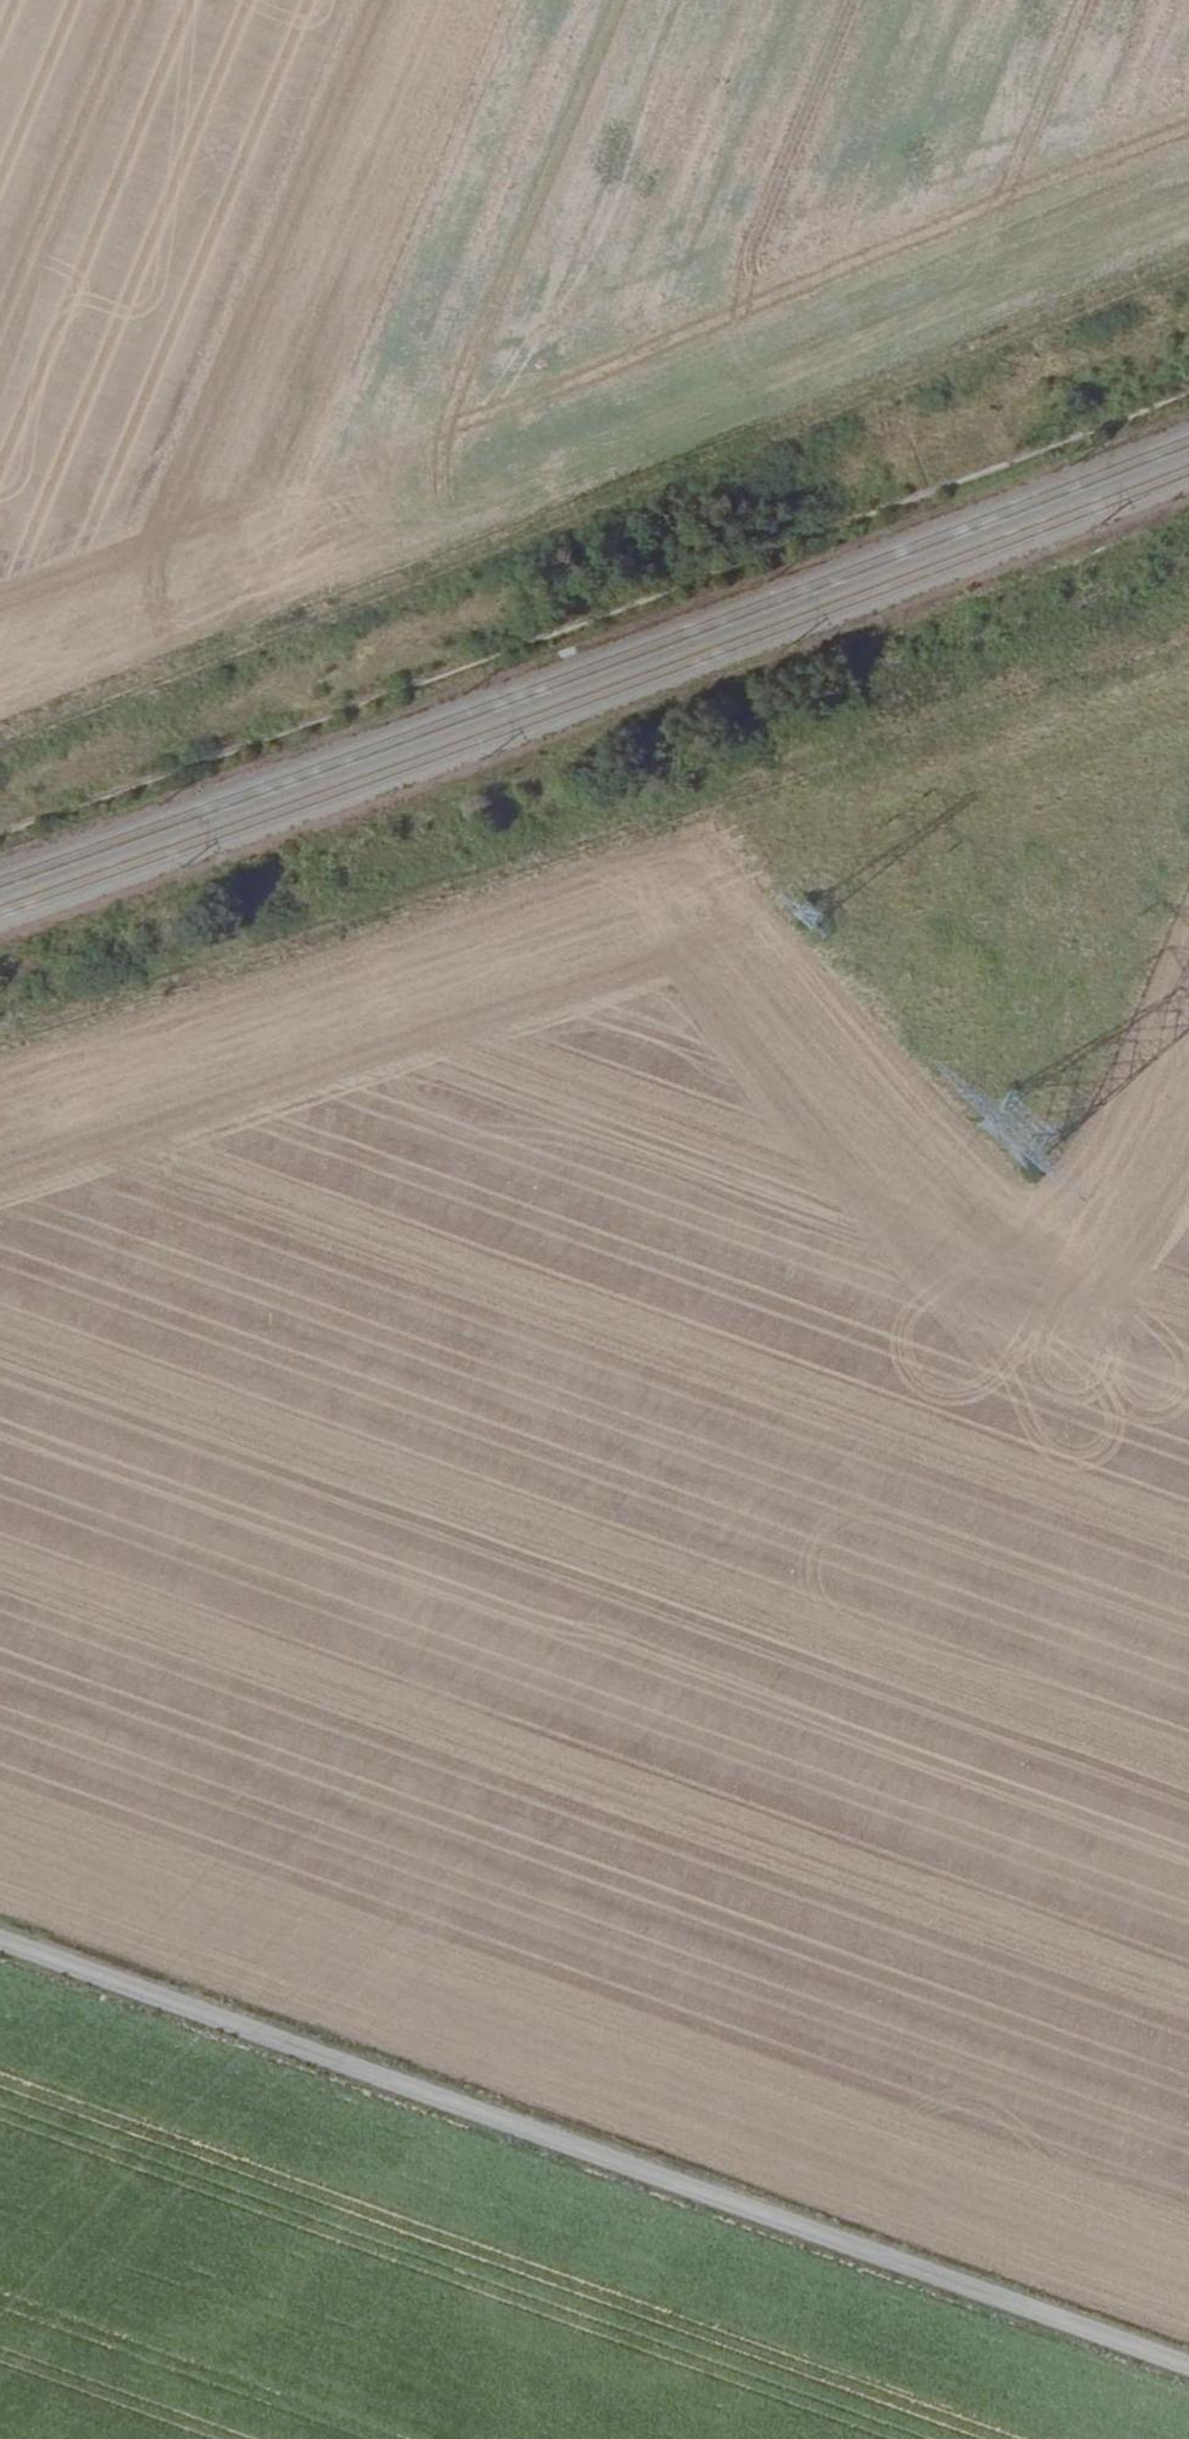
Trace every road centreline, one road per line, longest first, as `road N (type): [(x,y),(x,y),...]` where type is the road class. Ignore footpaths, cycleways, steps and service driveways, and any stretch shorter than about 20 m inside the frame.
road 1 (track): [(0,1935),(1188,2363)]

